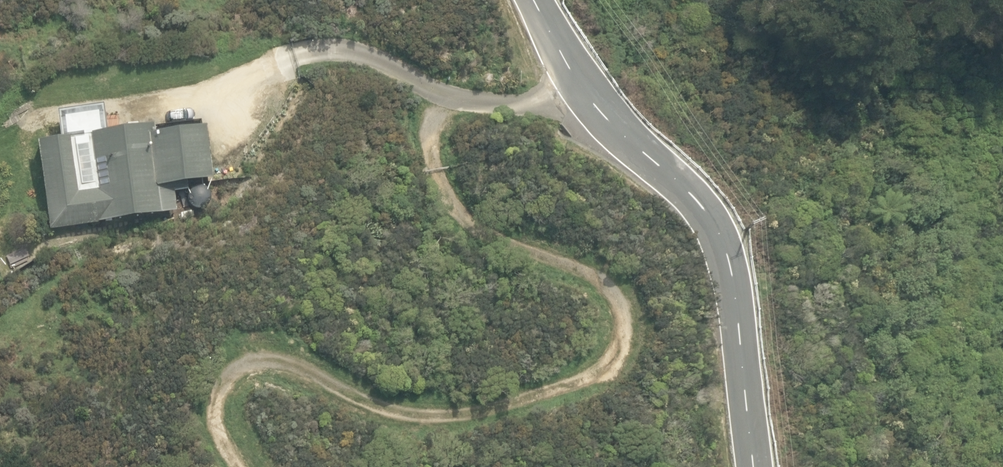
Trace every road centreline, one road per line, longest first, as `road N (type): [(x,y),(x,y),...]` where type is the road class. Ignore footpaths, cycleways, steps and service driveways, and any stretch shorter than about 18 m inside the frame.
road 1 (track): [(243,466),(208,404),(246,359),(395,407),(484,399),(610,349),(619,297),(589,265),(481,233),(425,156),(435,122),(480,99),(584,93)]
road 2 (tertiary): [(533,0),(584,93),(719,231),(754,466)]

